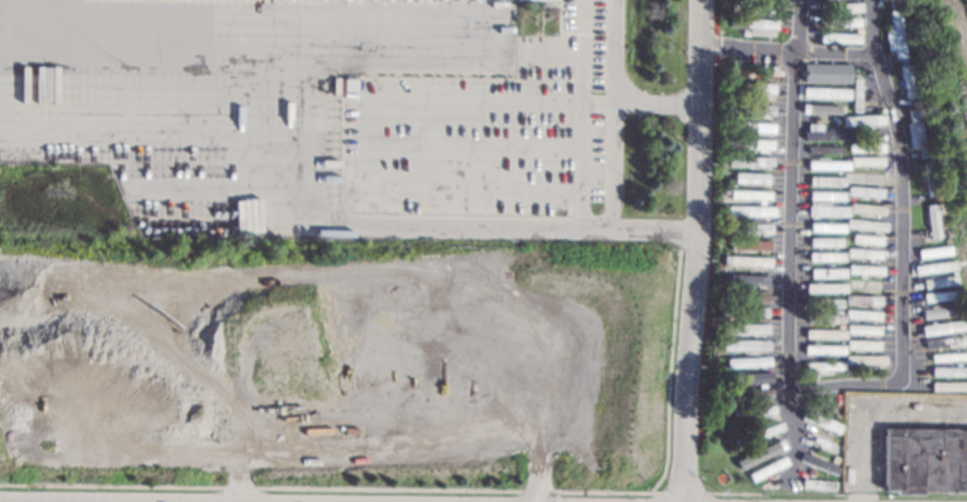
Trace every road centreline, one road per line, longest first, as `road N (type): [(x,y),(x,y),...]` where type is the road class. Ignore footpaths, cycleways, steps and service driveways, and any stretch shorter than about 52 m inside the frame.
road 1 (tertiary): [(684,501),(700,0)]

